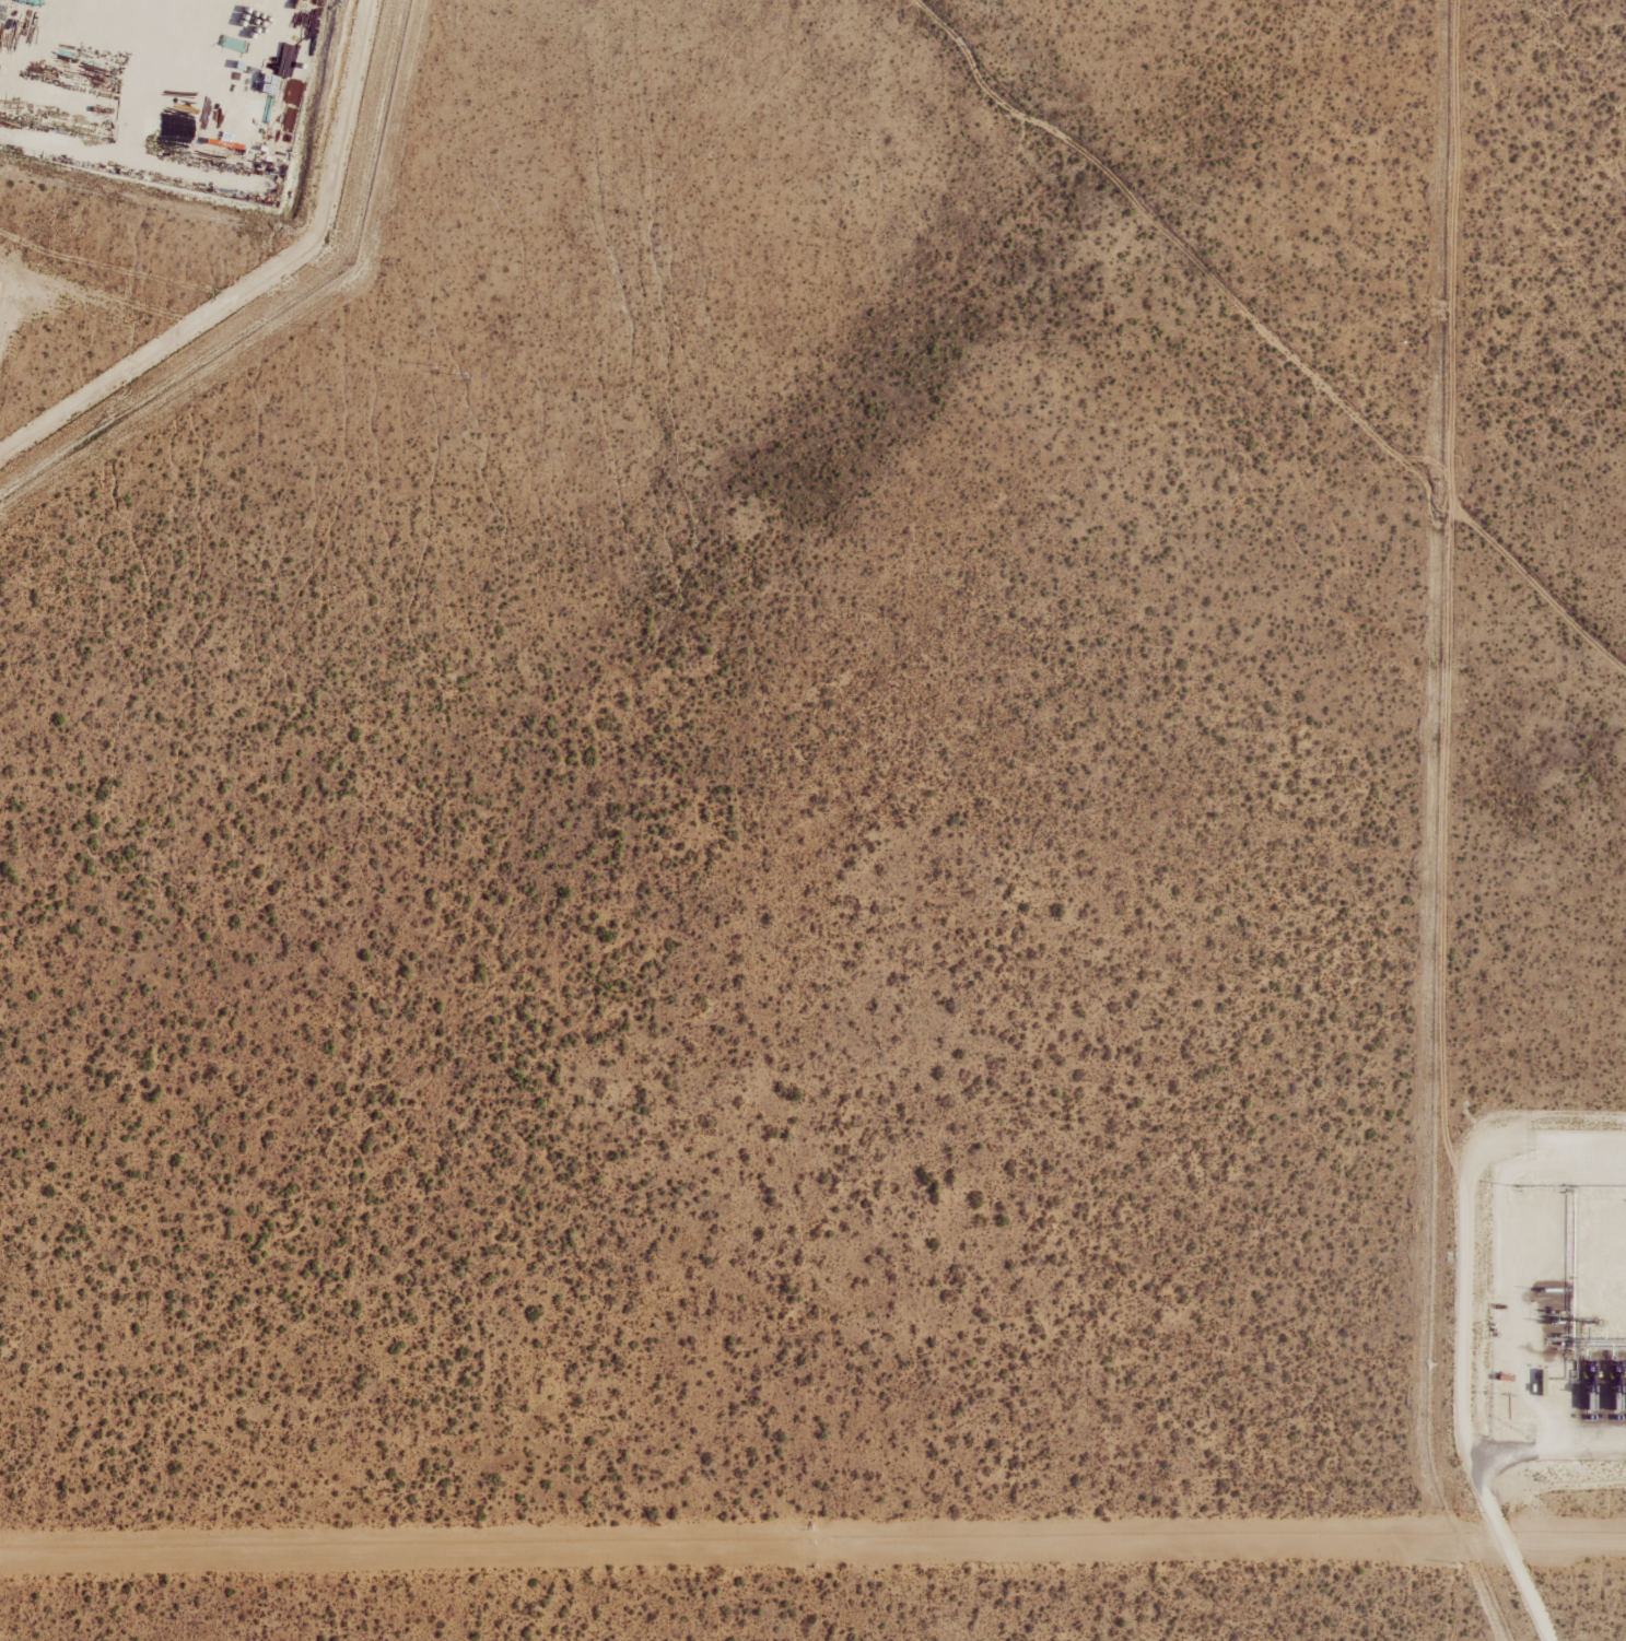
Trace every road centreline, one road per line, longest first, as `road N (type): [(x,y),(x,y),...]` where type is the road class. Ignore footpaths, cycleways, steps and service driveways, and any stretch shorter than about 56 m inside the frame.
road 1 (residential): [(1472,1114),(1463,1433),(1557,1640)]

